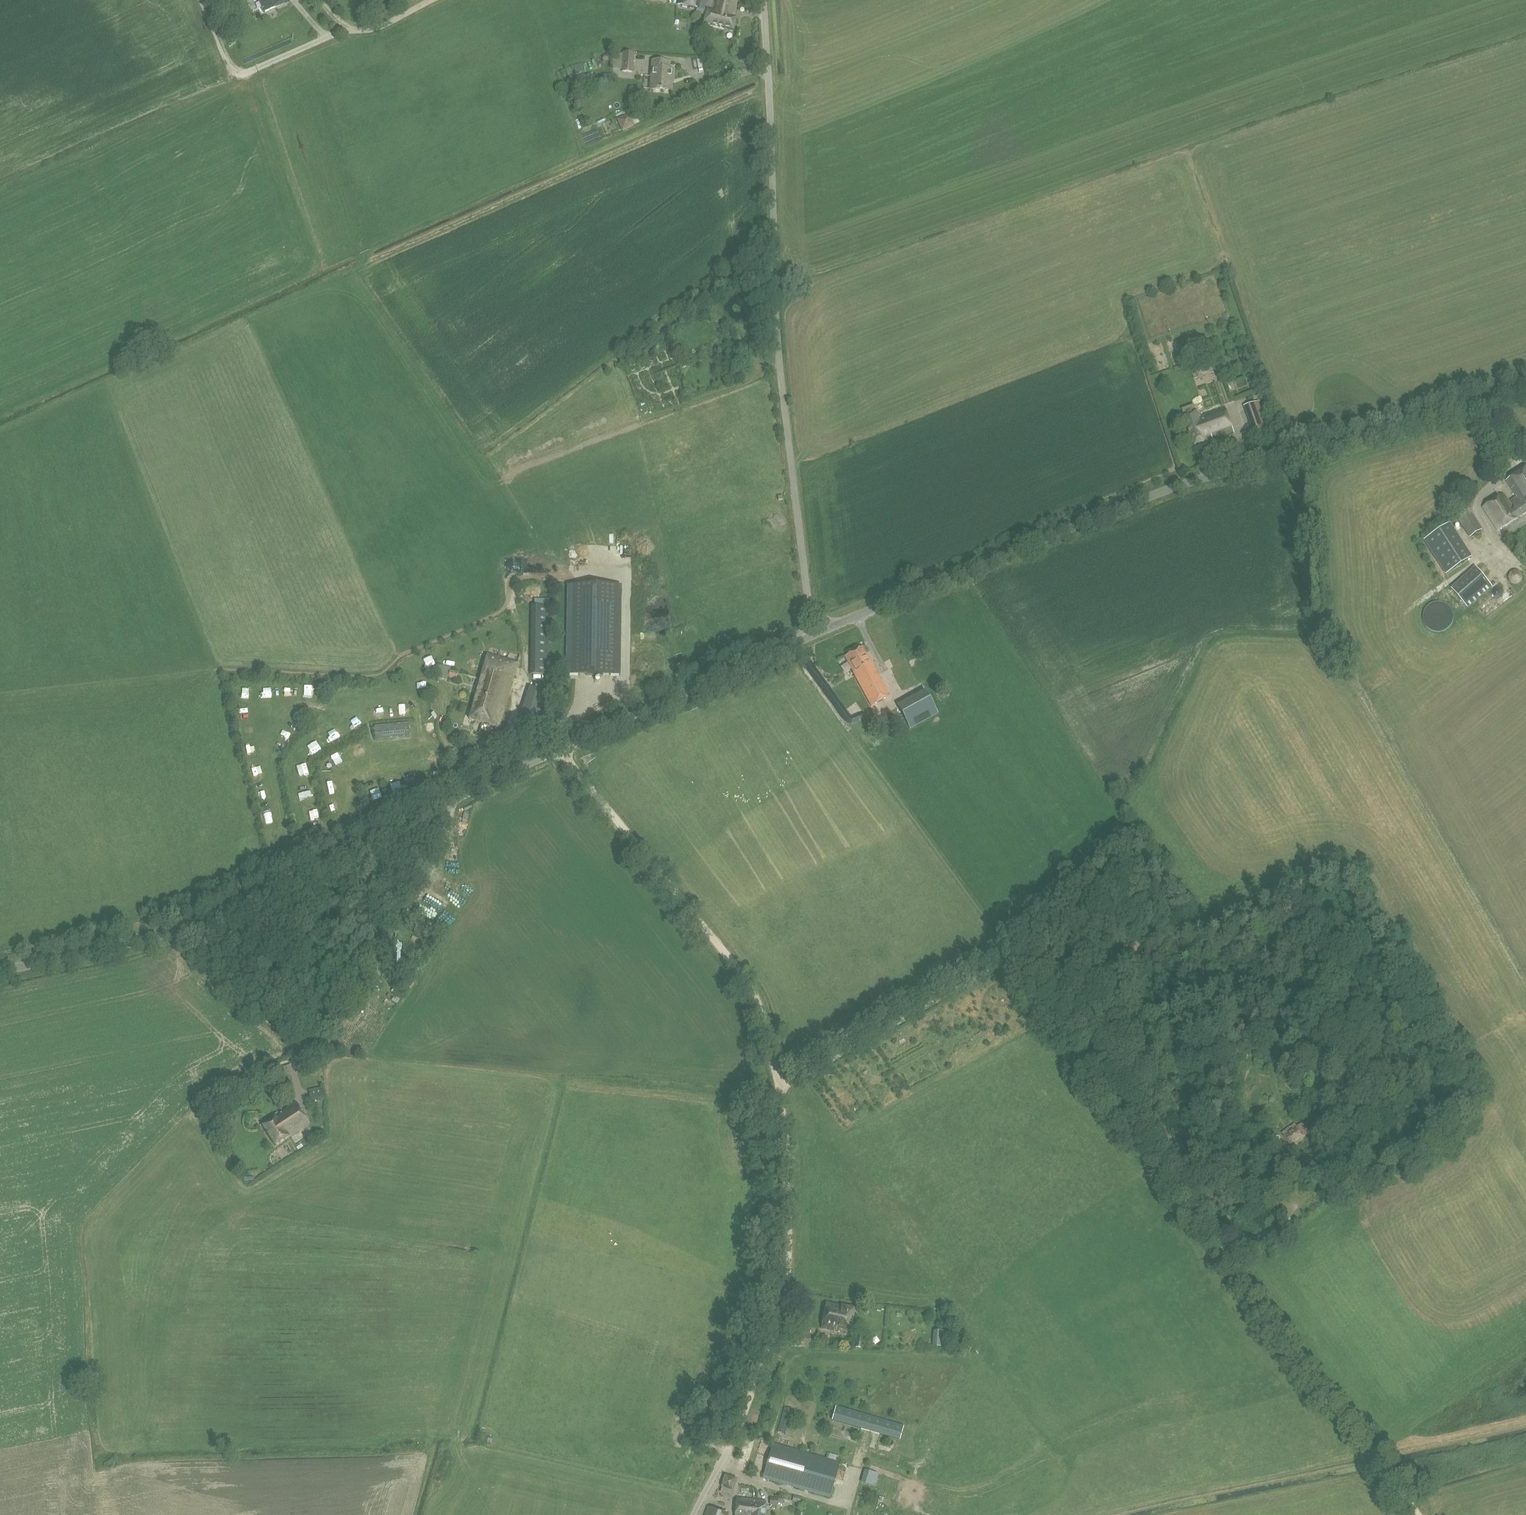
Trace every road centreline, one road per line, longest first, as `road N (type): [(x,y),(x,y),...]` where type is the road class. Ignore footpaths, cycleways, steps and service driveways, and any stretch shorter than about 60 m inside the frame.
road 1 (unclassified): [(0,971),(175,931),(801,639)]
road 2 (unclassified): [(837,625),(1217,474),(1323,453),(1525,388)]
road 3 (track): [(1419,1514),(1011,956)]
road 4 (unclassified): [(807,608),(776,309),(769,0)]
road 5 (track): [(558,749),(745,981),(781,1087)]
road 6 (track): [(730,1446),(788,1276),(781,1087)]
road 7 (track): [(781,1087),(1011,956)]
road 8 (track): [(569,1084),(718,1099),(759,1098),(781,1087)]
road 9 (track): [(201,0),(240,73),(353,27)]

